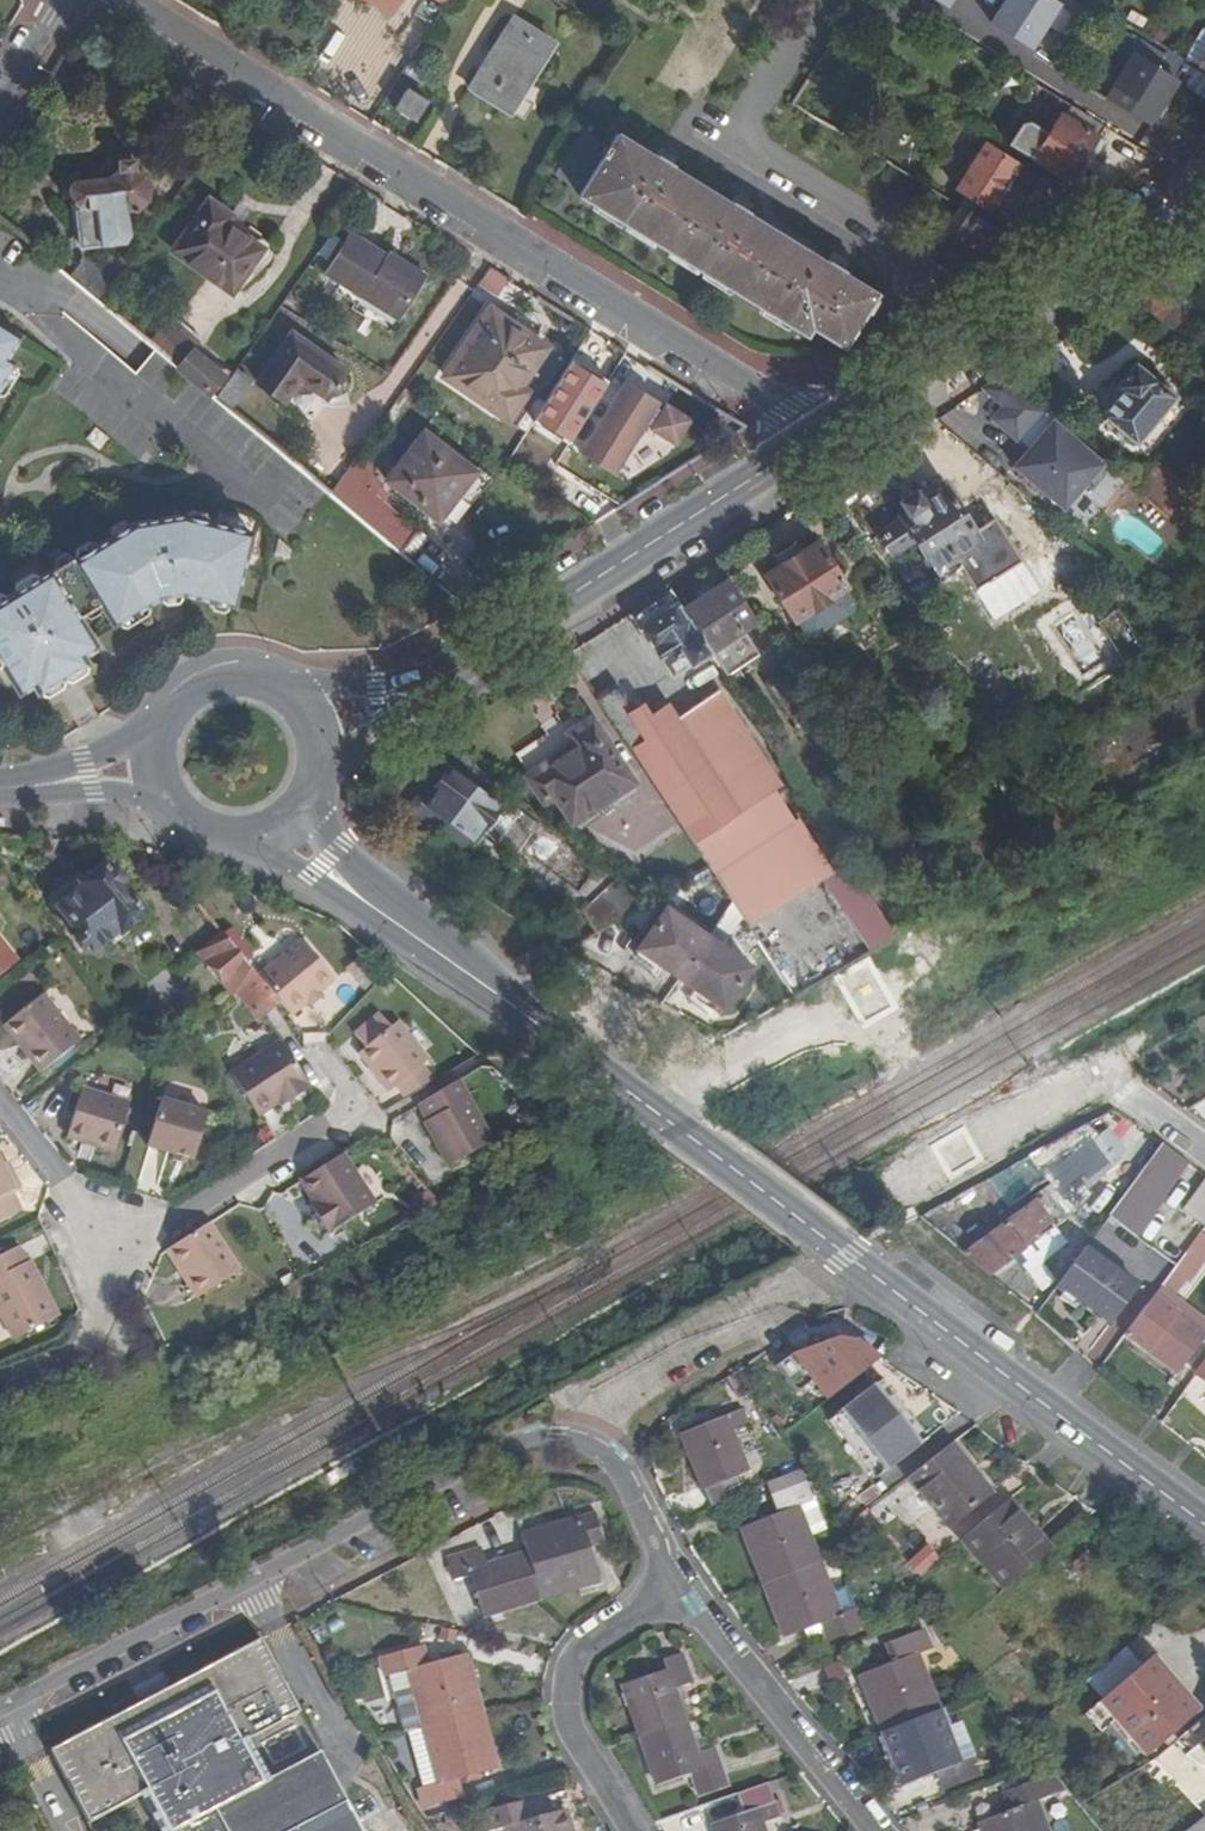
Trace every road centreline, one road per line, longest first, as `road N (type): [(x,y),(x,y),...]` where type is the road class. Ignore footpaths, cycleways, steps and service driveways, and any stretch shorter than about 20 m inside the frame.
road 1 (tertiary): [(357,896),(1204,1525)]
road 2 (residential): [(0,1717),(533,1435),(585,1432),(623,1471),(685,1584)]
road 3 (residential): [(133,0),(826,427)]
road 4 (secondary): [(1204,185),(826,427)]
road 5 (secondary): [(826,427),(453,669)]
road 6 (residential): [(634,1830),(574,1737),(566,1684),(590,1642),(685,1584)]
road 7 (residential): [(685,1584),(880,1830)]
road 8 (residential): [(119,1251),(356,1114)]
road 9 (residential): [(0,1394),(70,1369),(86,1353),(119,1251)]
road 10 (residential): [(119,1251),(0,1104)]
road 11 (secondary): [(166,717),(86,764),(0,789)]
road 12 (secondary): [(0,789),(131,792),(170,804)]
road 13 (secondary): [(453,669),(377,689),(286,685)]
road 14 (secondary): [(323,777),(453,669)]
road 15 (secondary): [(286,685),(232,672),(182,695),(166,717)]

